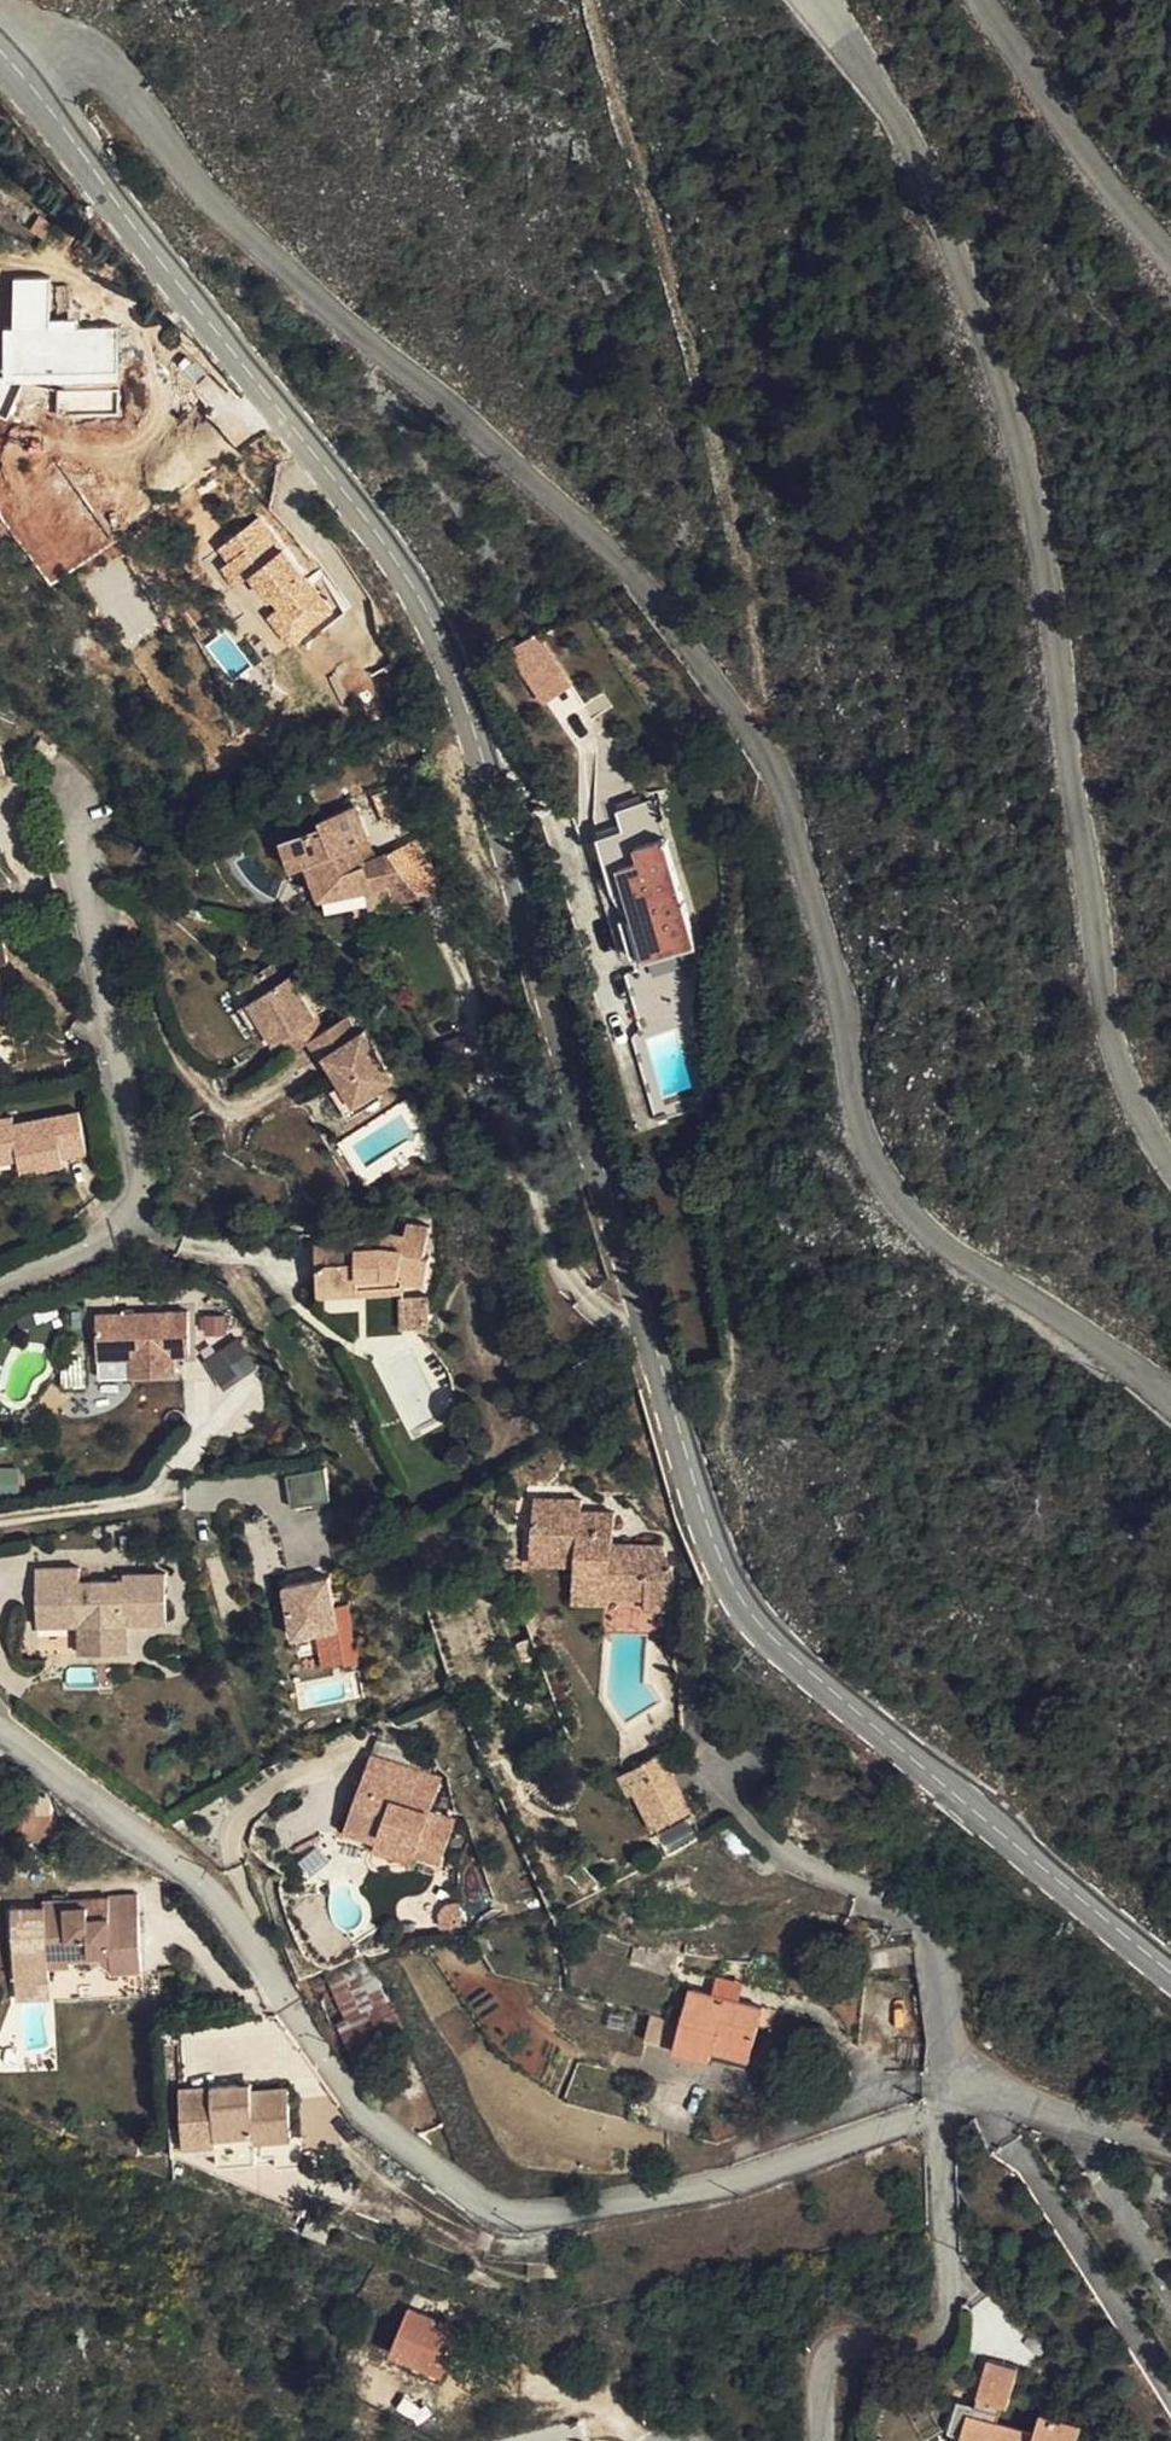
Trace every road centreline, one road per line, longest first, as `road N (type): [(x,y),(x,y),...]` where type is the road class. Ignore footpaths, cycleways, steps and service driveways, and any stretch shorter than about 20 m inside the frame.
road 1 (tertiary): [(15,67),(395,558),(441,645),(728,1582),(823,1687),(1170,1976)]
road 2 (tertiary): [(15,67),(79,49),(102,60),(228,215),(629,572),(765,753),(803,850),(849,1019),(853,1082),(871,1150),(937,1239),(1170,1396)]
road 3 (tertiary): [(1170,1162),(1128,1085),(1102,995),(1034,504),(999,357),(921,161),(818,0)]
road 4 (residential): [(938,2107),(714,2186),(545,2212),(494,2207),(364,2116),(232,1922),(177,1860),(0,1734)]
road 5 (residential): [(0,1291),(102,1237),(128,1200),(66,788)]
road 6 (residential): [(938,2107),(946,2323),(924,2344),(839,2345),(823,2365),(822,2440)]
road 7 (tertiary): [(984,0),(1170,258)]
road 8 (residential): [(1170,2145),(1025,2100),(974,2094),(938,2107)]

